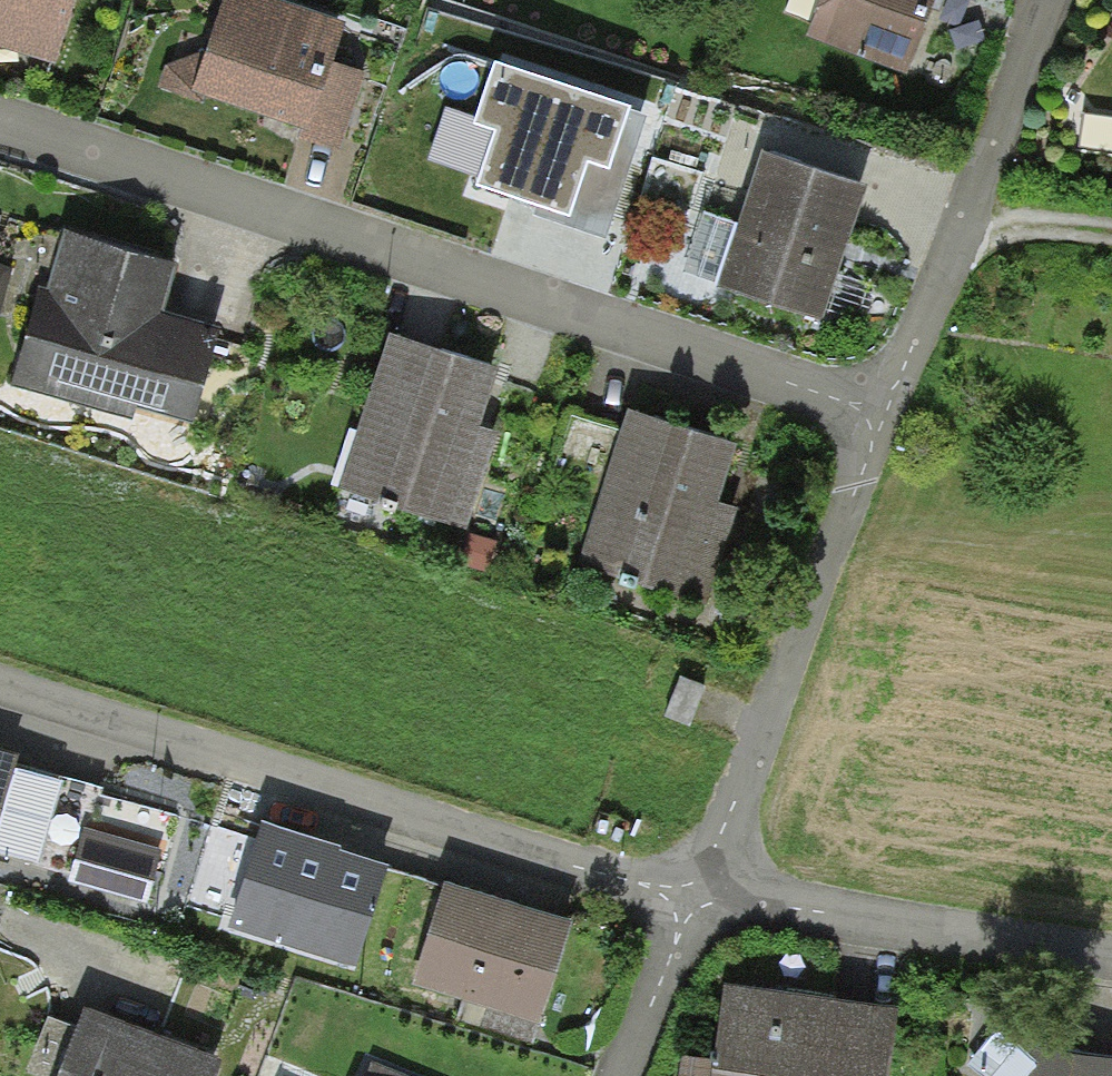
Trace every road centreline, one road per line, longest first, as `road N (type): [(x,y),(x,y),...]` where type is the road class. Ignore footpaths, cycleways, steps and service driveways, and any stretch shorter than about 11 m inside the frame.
road 1 (residential): [(874,419),(0,127)]
road 2 (residential): [(685,894),(0,681)]
road 3 (residential): [(874,419),(685,894)]
road 4 (residential): [(1033,0),(874,419)]
road 5 (residential): [(1111,956),(685,894)]
road 6 (residential): [(685,894),(614,1075)]

